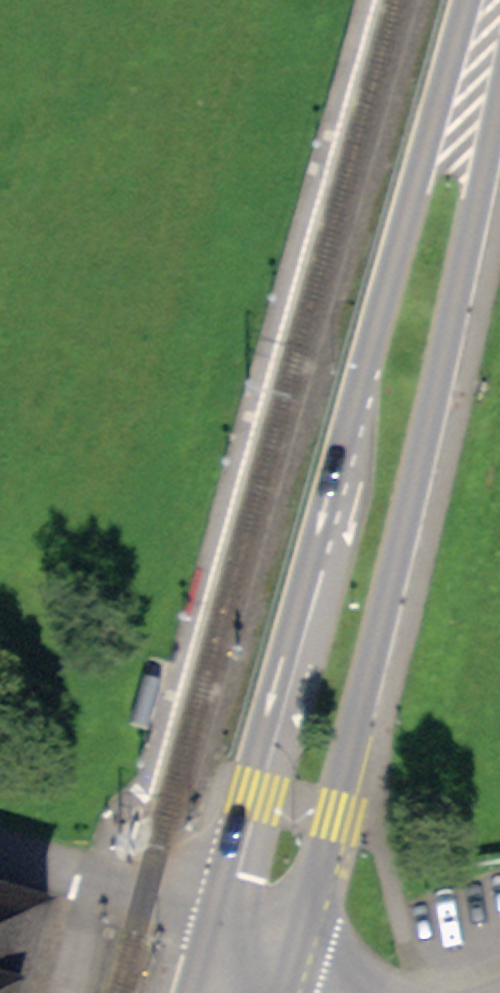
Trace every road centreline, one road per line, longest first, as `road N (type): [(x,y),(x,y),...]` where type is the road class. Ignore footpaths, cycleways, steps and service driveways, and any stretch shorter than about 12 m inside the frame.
road 1 (secondary): [(465,0),(216,902)]
road 2 (secondary): [(287,992),(337,814),(499,106)]

